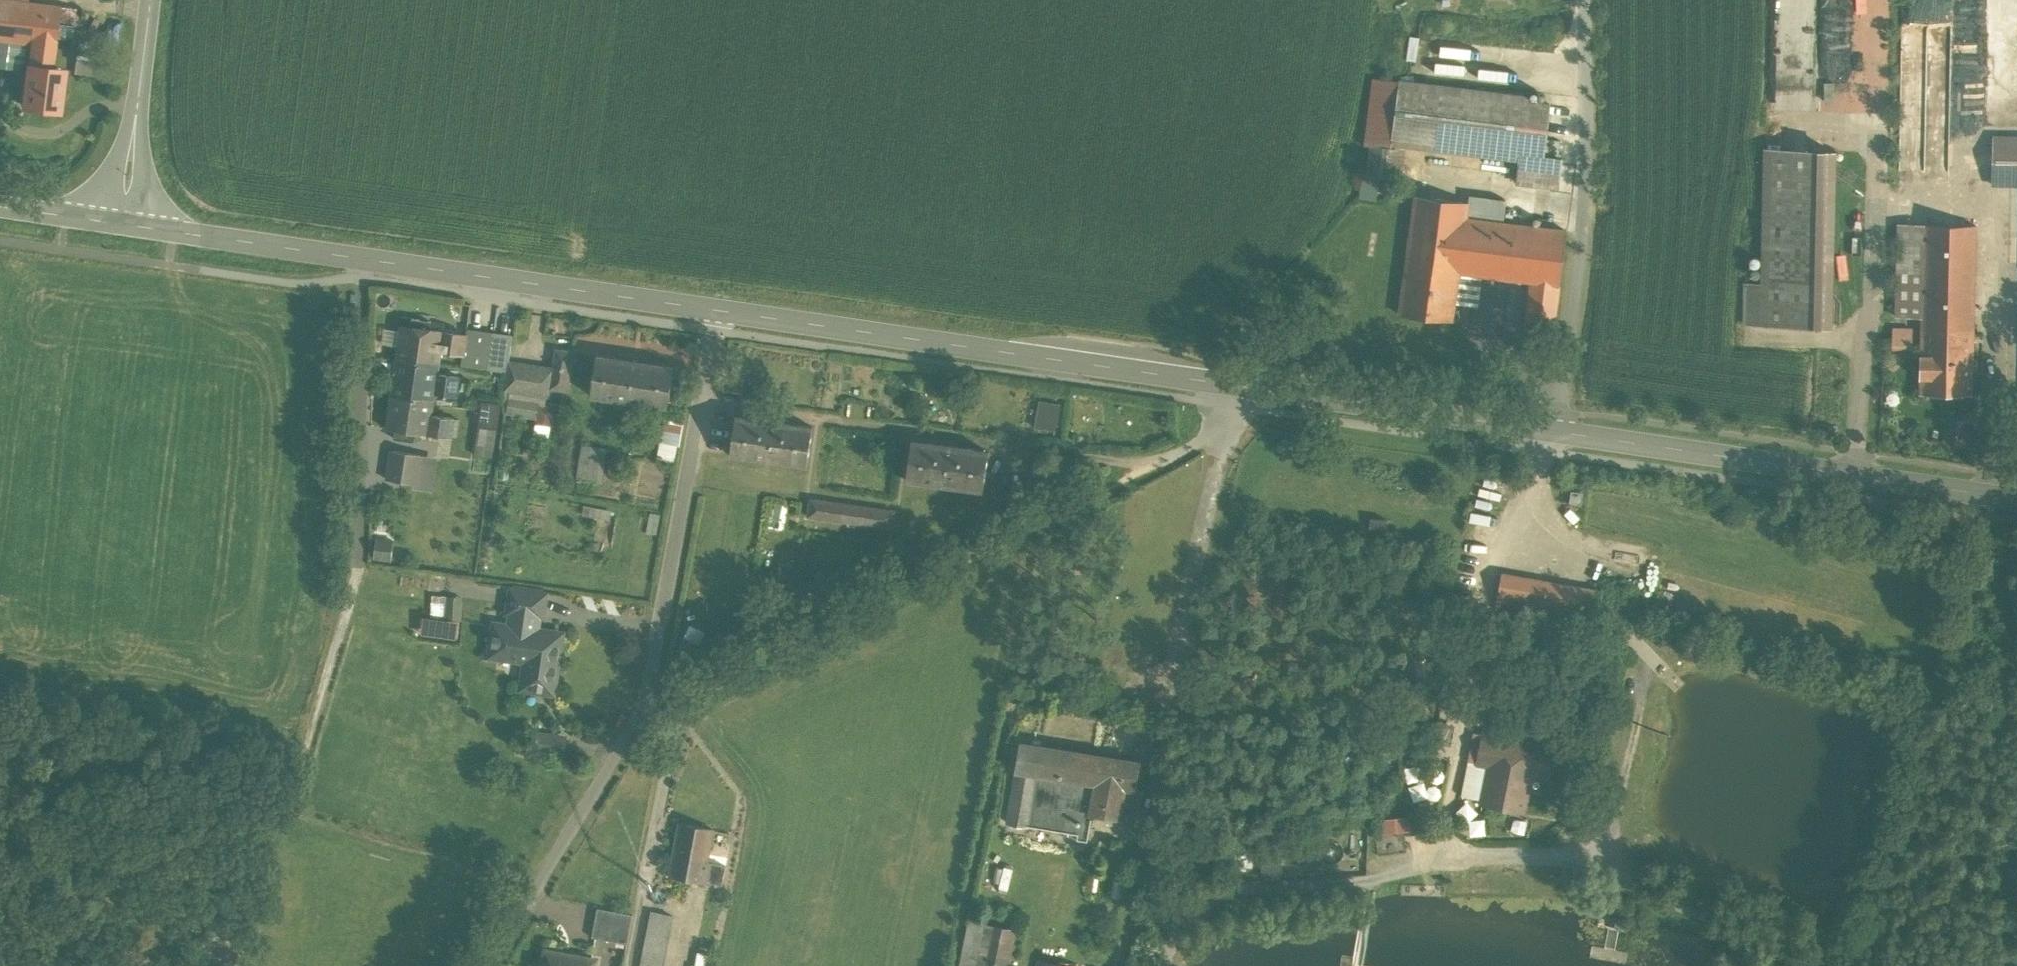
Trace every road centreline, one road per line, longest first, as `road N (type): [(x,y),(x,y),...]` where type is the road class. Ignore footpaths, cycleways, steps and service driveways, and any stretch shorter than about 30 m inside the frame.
road 1 (secondary): [(1558,433),(719,310)]
road 2 (unclassified): [(719,310),(645,701),(489,965)]
road 3 (secondary): [(719,310),(146,227)]
road 4 (secondary): [(2016,500),(1558,433)]
road 5 (unclassified): [(1558,433),(1586,230),(1588,0)]

